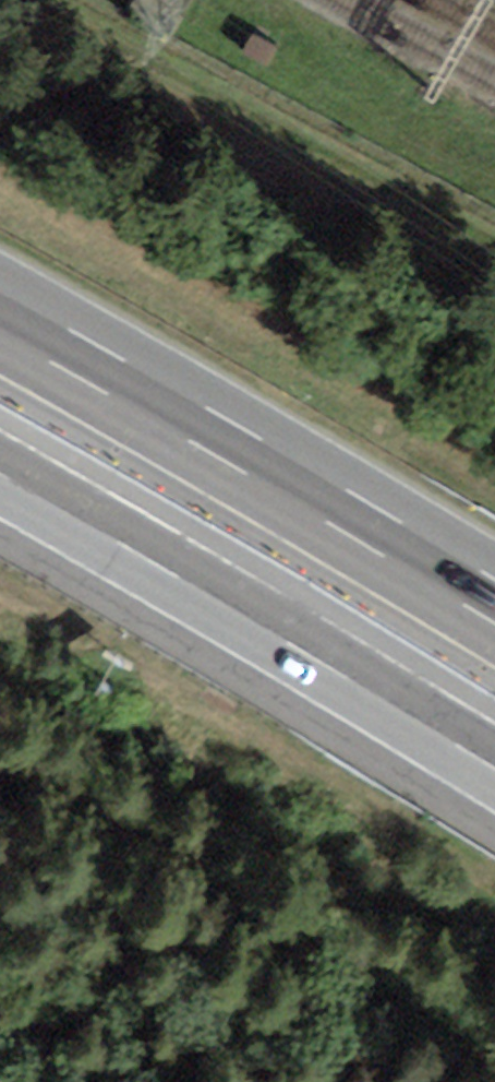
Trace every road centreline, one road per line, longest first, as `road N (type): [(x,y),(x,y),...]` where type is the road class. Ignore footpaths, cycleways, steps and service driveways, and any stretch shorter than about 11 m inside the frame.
road 1 (motorway): [(0,476),(494,773)]
road 2 (motorway): [(494,603),(0,313)]
road 3 (track): [(494,242),(40,0)]

